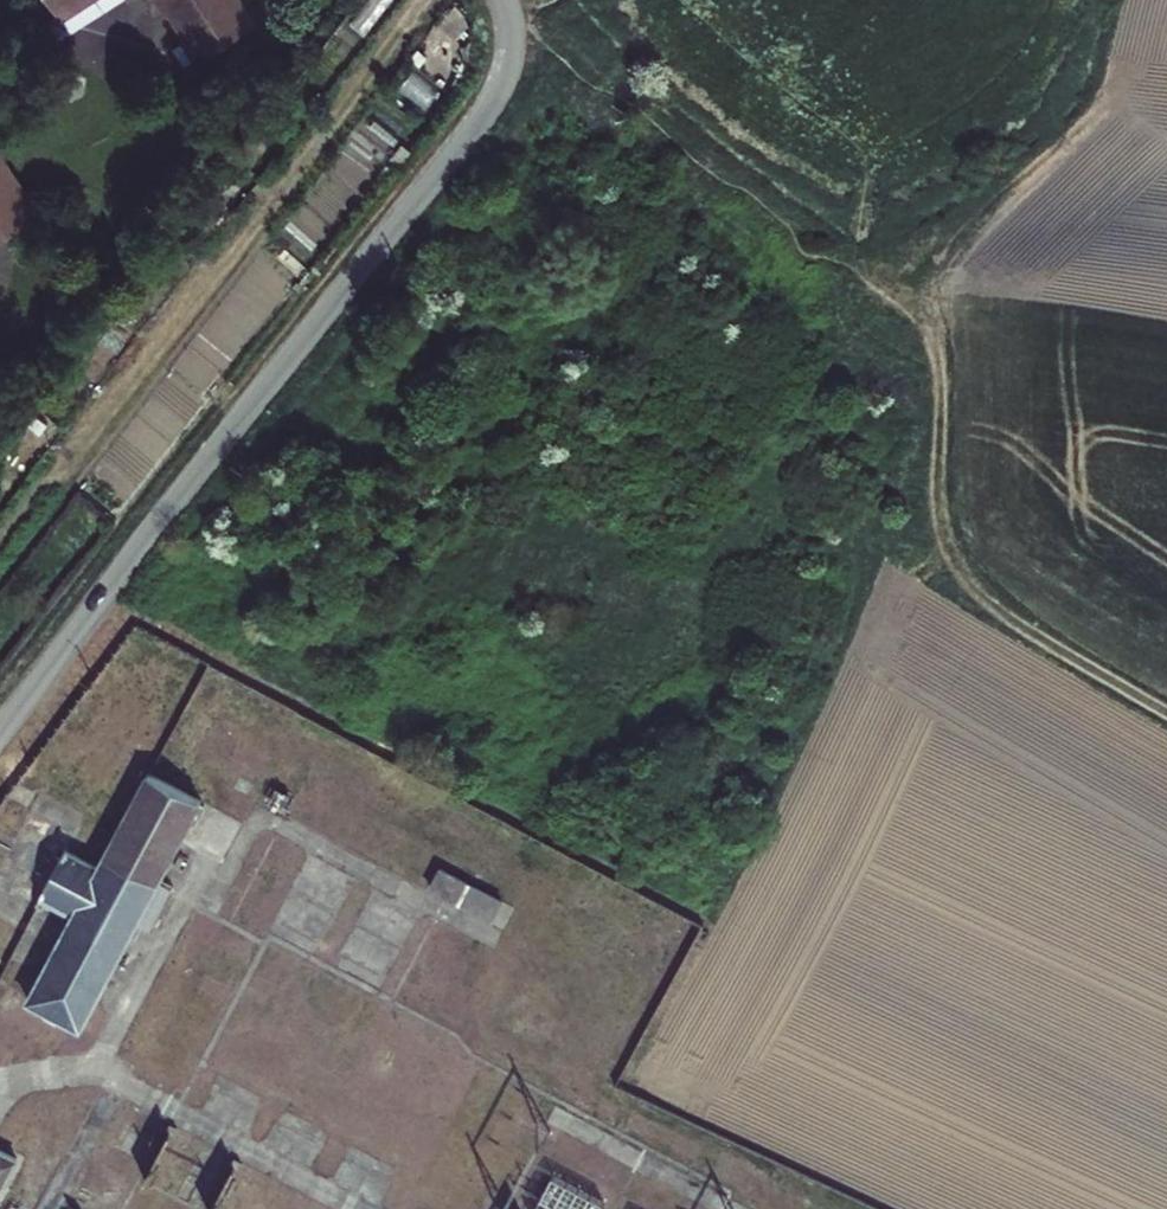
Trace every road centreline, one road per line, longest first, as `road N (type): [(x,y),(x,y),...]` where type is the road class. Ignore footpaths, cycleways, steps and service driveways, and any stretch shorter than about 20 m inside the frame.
road 1 (unclassified): [(503,0),(513,45),(494,94),(0,728)]
road 2 (track): [(903,313),(940,357),(934,479),(944,536),(970,600),(1166,716)]

